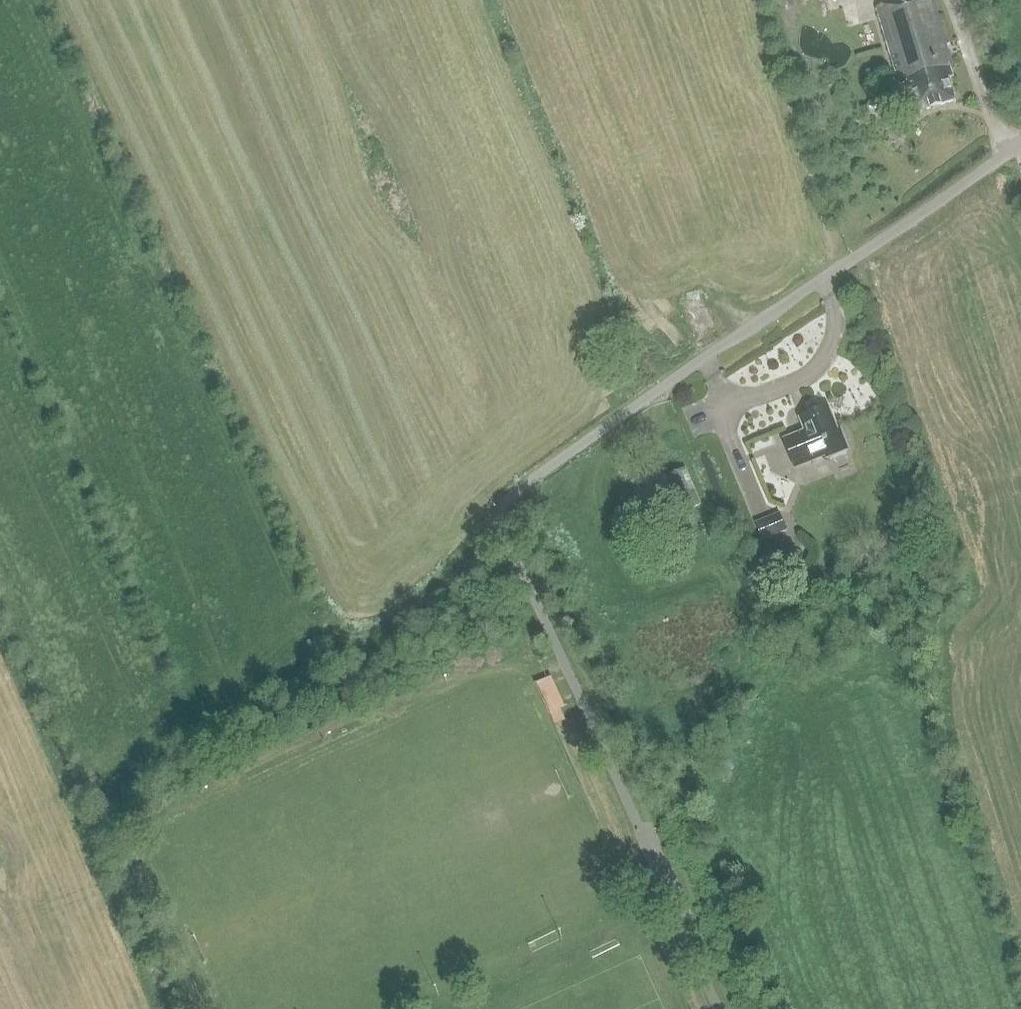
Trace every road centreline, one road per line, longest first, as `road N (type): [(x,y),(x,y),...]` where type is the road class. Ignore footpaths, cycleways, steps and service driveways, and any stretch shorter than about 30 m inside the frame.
road 1 (unclassified): [(501,525),(514,491),(1020,146)]

